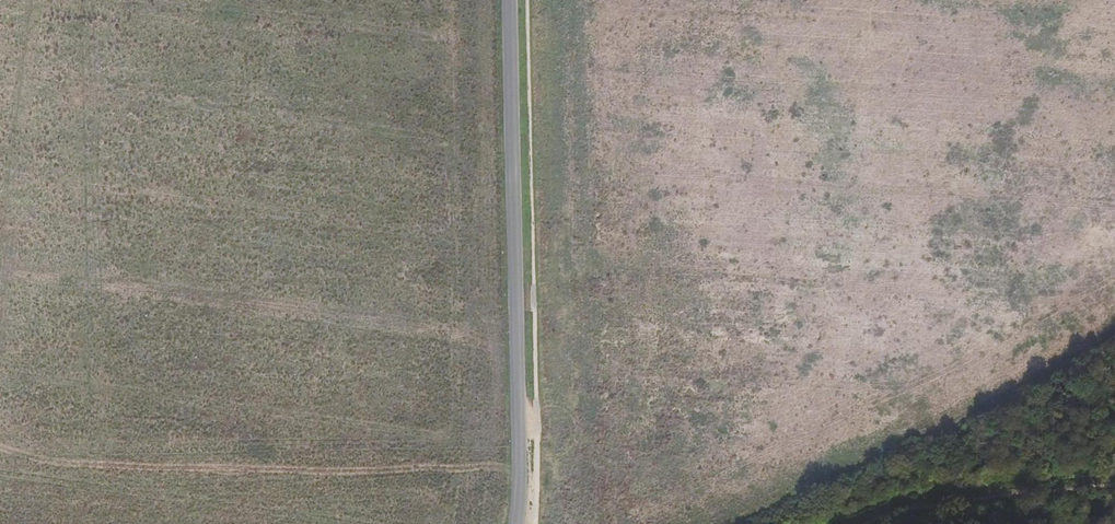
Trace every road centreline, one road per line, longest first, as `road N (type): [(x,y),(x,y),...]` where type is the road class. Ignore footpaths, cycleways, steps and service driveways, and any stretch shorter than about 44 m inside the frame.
road 1 (unclassified): [(506,0),(512,523)]

